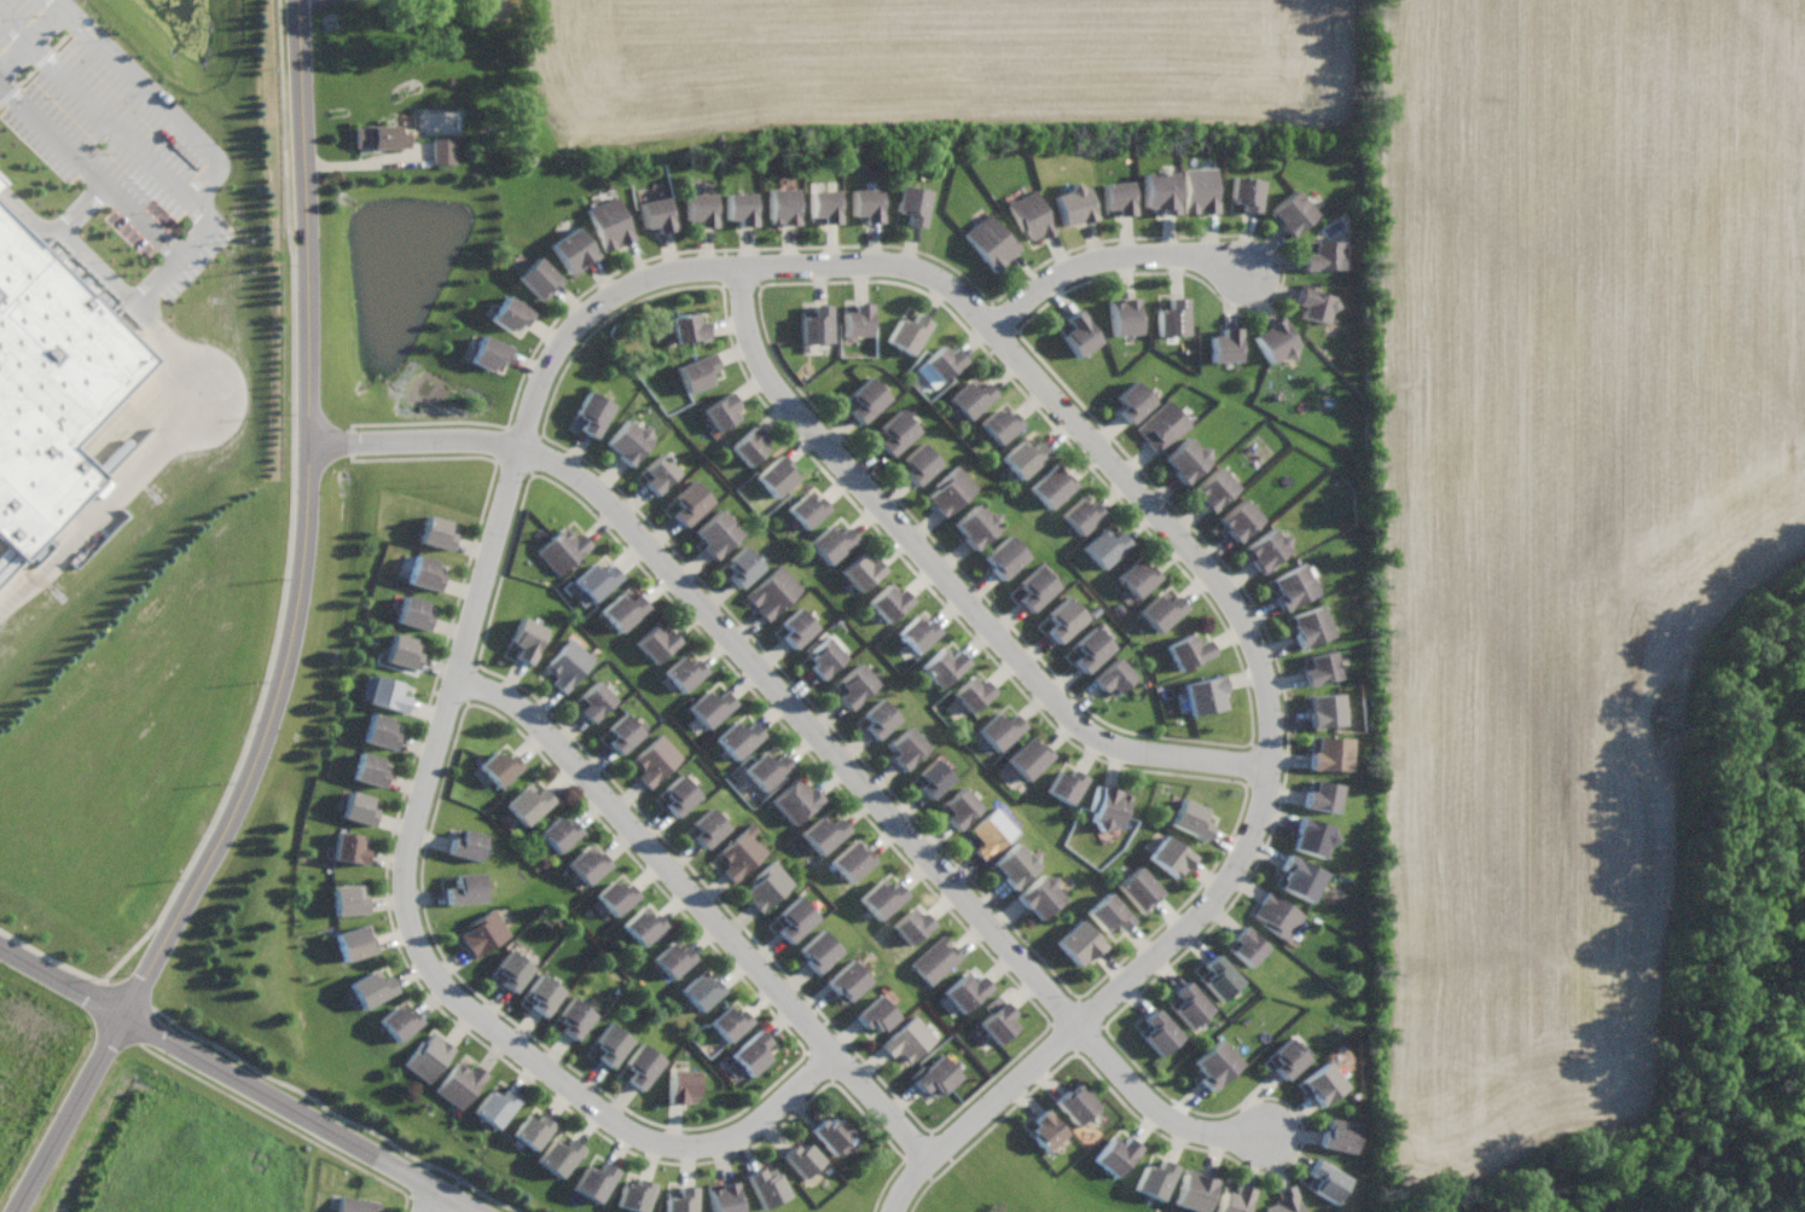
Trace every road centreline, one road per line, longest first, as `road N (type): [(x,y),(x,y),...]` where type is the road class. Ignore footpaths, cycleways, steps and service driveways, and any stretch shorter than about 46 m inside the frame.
road 1 (residential): [(306,443),(483,436),(522,442),(597,488),(921,840),(1151,1109),(1259,1144)]
road 2 (residential): [(900,1211),(936,1152),(1086,1031),(1225,891),(1253,843),(1272,772),(1267,660),(1214,572),(992,326)]
road 3 (residential): [(522,442),(411,842),(416,938),(462,1003),(661,1143),(710,1144),(772,1120),(846,1054)]
road 4 (residential): [(838,263),(748,292),(778,385),(946,584),(1101,741),(1272,772)]
road 5 (residential): [(301,550),(288,642),(248,776),(15,1211)]
road 6 (residential): [(455,677),(538,719),(936,1152)]
road 7 (residential): [(522,442),(551,366),(598,305),(658,274),(838,263),(922,269),(992,326)]
road 8 (residential): [(300,0),(301,550)]
road 9 (tertiary): [(122,1014),(490,1211)]
road 10 (residential): [(992,326),(1040,288),(1095,260),(1180,255),(1241,267)]
road 11 (tertiary): [(122,1014),(0,947)]

